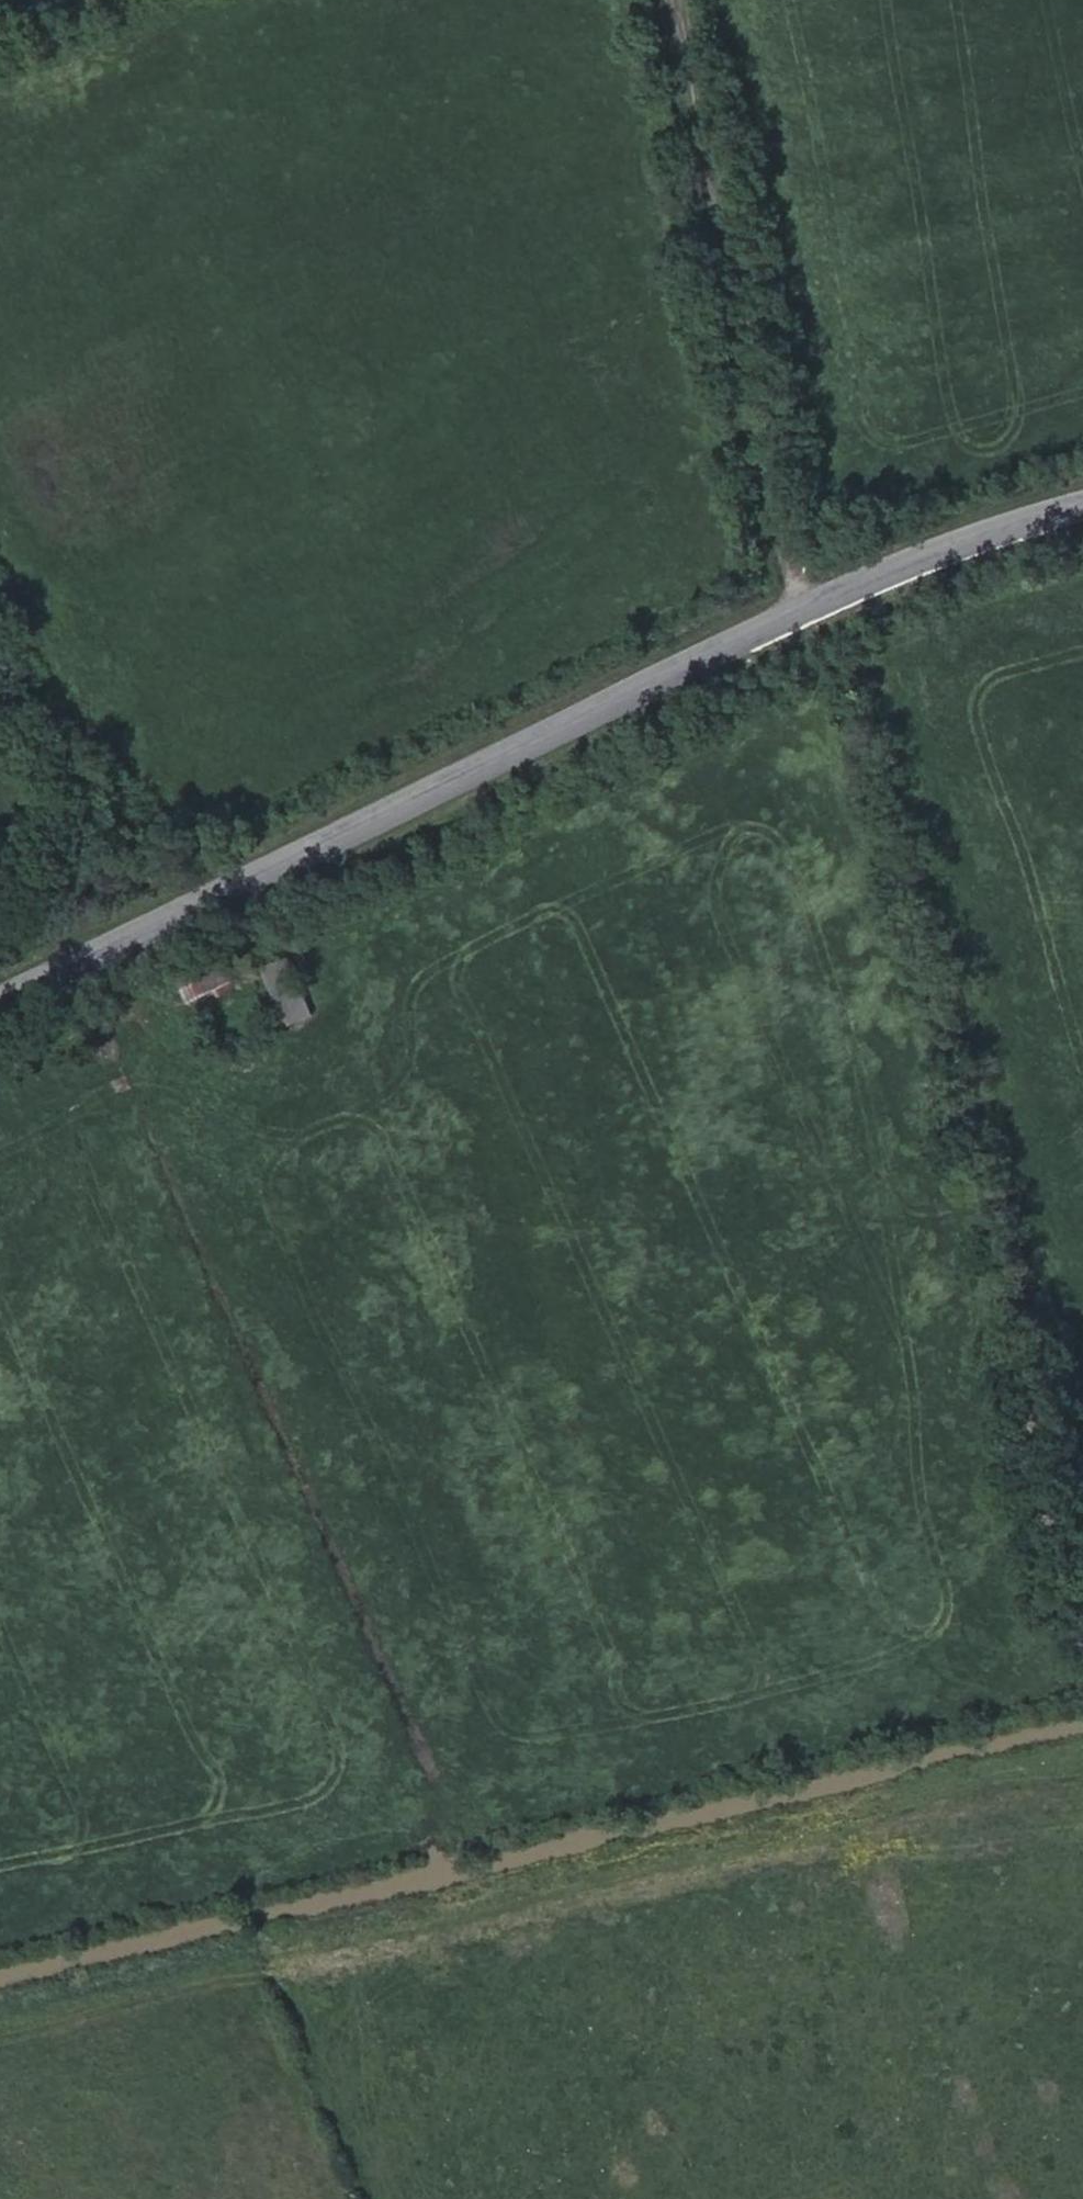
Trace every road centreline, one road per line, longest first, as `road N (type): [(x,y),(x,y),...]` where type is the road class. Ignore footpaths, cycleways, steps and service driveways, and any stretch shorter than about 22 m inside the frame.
road 1 (tertiary): [(0,1001),(787,614),(989,531),(1082,506)]
road 2 (track): [(787,614),(666,0)]

